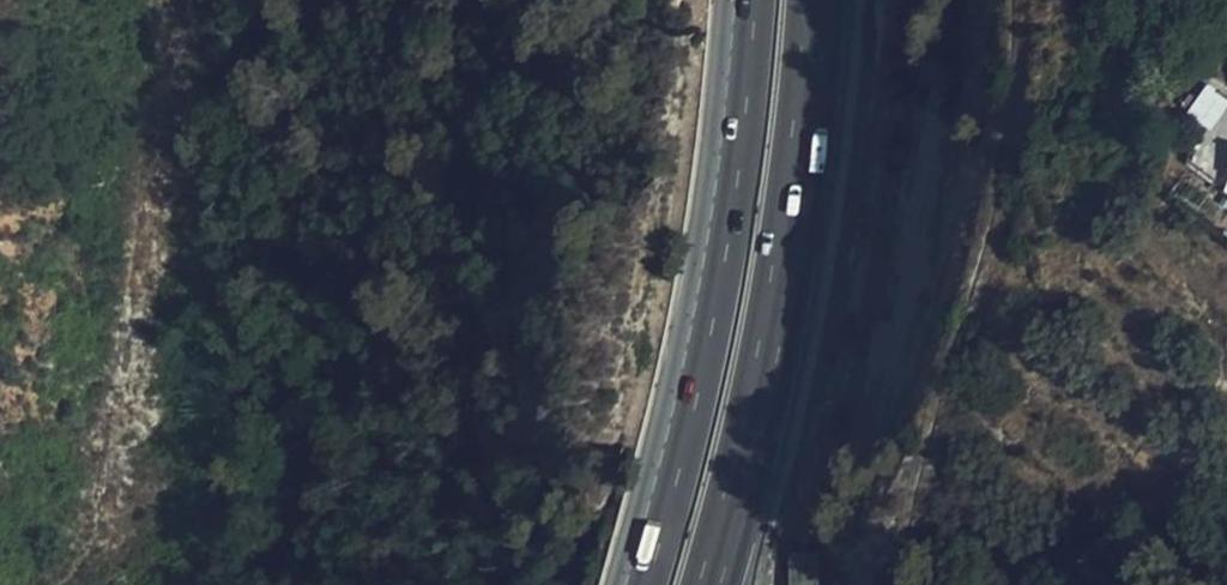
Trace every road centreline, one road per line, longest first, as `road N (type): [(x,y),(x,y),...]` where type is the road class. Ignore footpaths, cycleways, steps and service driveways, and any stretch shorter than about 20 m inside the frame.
road 1 (motorway): [(708,584),(782,294),(819,0)]
road 2 (motorway): [(744,0),(711,283),(638,584)]

